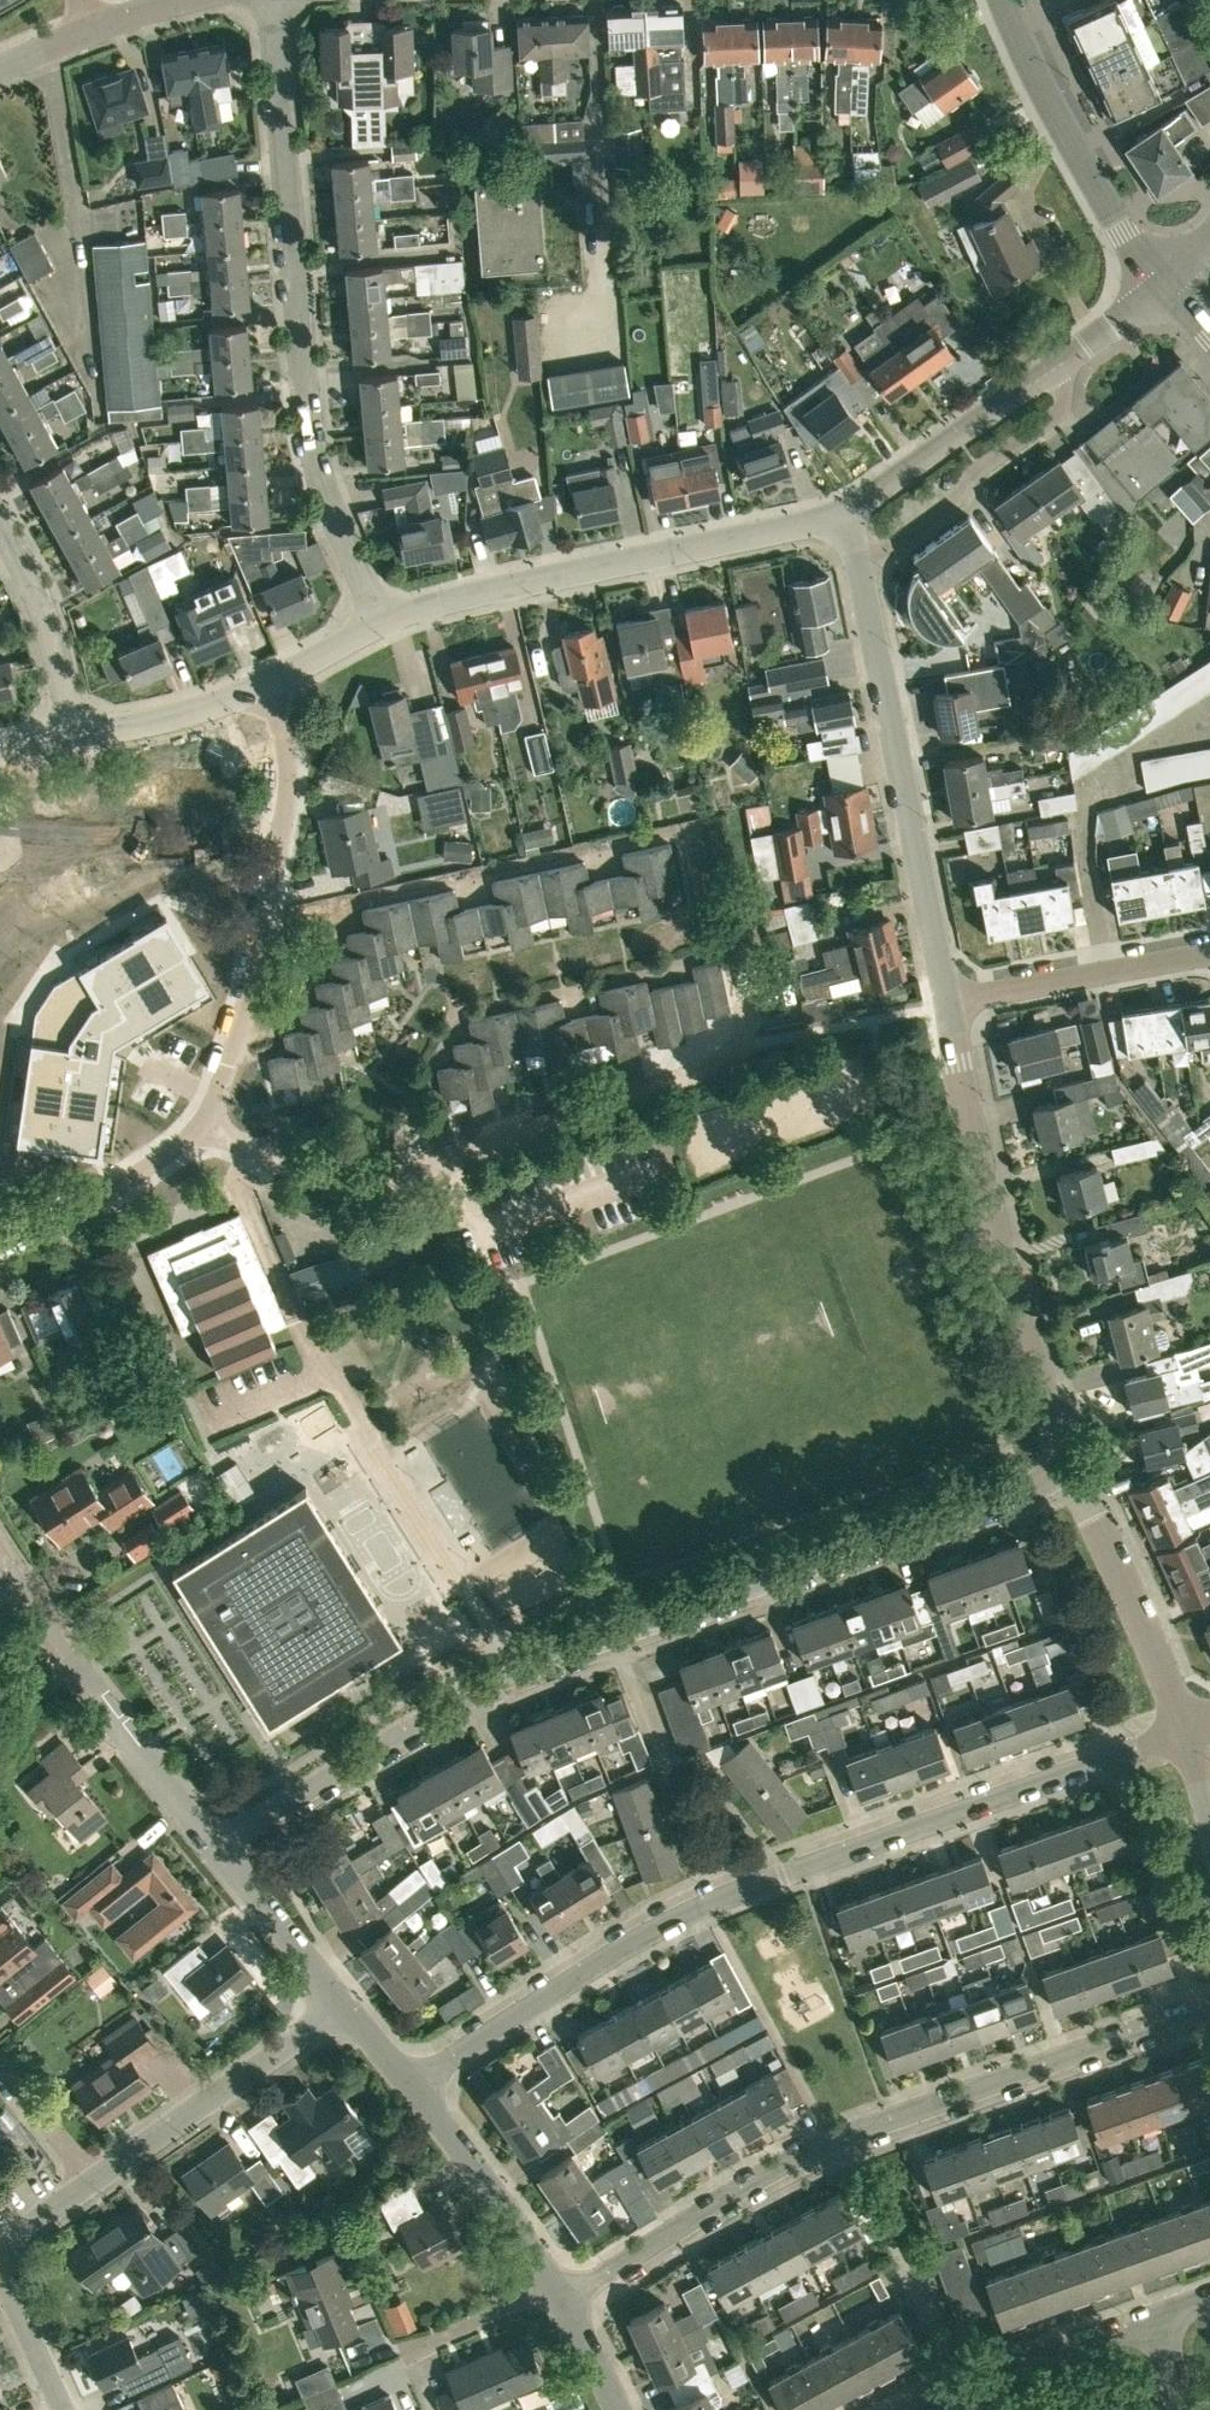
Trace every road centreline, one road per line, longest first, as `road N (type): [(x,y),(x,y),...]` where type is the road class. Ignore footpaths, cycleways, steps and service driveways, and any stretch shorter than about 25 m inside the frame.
road 1 (residential): [(216,1846),(469,1694),(550,1655),(1018,1492),(1054,1464)]
road 2 (residential): [(412,2083),(635,1939),(707,1902),(1185,1733)]
road 3 (residential): [(560,2301),(747,2183),(836,2139),(1209,2005)]
road 4 (residential): [(214,1128),(333,1183),(397,1175),(749,1043),(728,953)]
road 5 (residential): [(377,619),(322,487),(307,402),(269,0)]
road 6 (residential): [(1054,1464),(1058,1428),(989,1221),(946,996)]
road 7 (residential): [(377,619),(848,511)]
road 8 (residential): [(214,1128),(283,791),(282,759),(259,686)]
road 9 (residential): [(946,996),(860,570)]
road 10 (residential): [(216,1846),(13,1569)]
road 11 (tertiary): [(1167,286),(1062,128),(1003,0)]
road 12 (residential): [(94,2180),(343,2001)]
road 13 (residential): [(860,570),(951,501),(974,471),(1059,414),(1066,364)]
road 14 (residential): [(1185,1733),(1086,1503),(1054,1464)]
road 15 (residential): [(63,2409),(11,2288),(9,2265),(14,2240),(31,2220),(94,2180)]
road 16 (residential): [(908,2409),(1161,2320)]
road 17 (residential): [(1209,954),(946,996)]
road 18 (residential): [(848,511),(1066,364)]
road 19 (residential): [(551,2286),(412,2083)]
road 20 (residential): [(0,1237),(104,1193),(214,1128)]
road 21 (residential): [(76,739),(42,607),(0,525)]
road 22 (residential): [(343,2001),(216,1846)]
road 23 (residential): [(76,739),(259,686)]
road 24 (residential): [(410,2348),(551,2286)]
road 25 (residential): [(94,2180),(0,2064)]
road 26 (residential): [(259,686),(377,619)]
road 27 (residential): [(1066,364),(1167,286)]
road 28 (residential): [(617,2409),(560,2301)]

